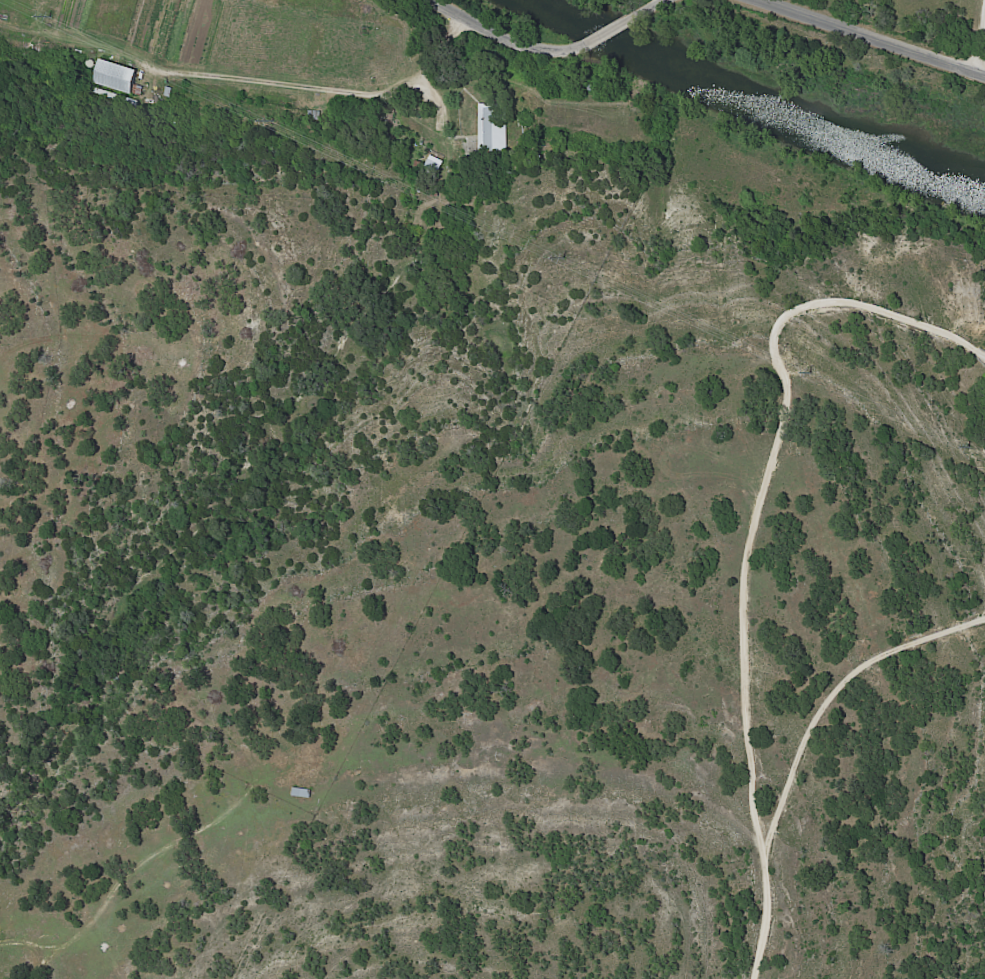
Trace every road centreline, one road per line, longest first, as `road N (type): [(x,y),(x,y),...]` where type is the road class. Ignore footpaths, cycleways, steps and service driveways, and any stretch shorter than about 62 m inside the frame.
road 1 (tertiary): [(984,76),(764,0)]
road 2 (tertiary): [(585,45),(534,50),(432,0)]

